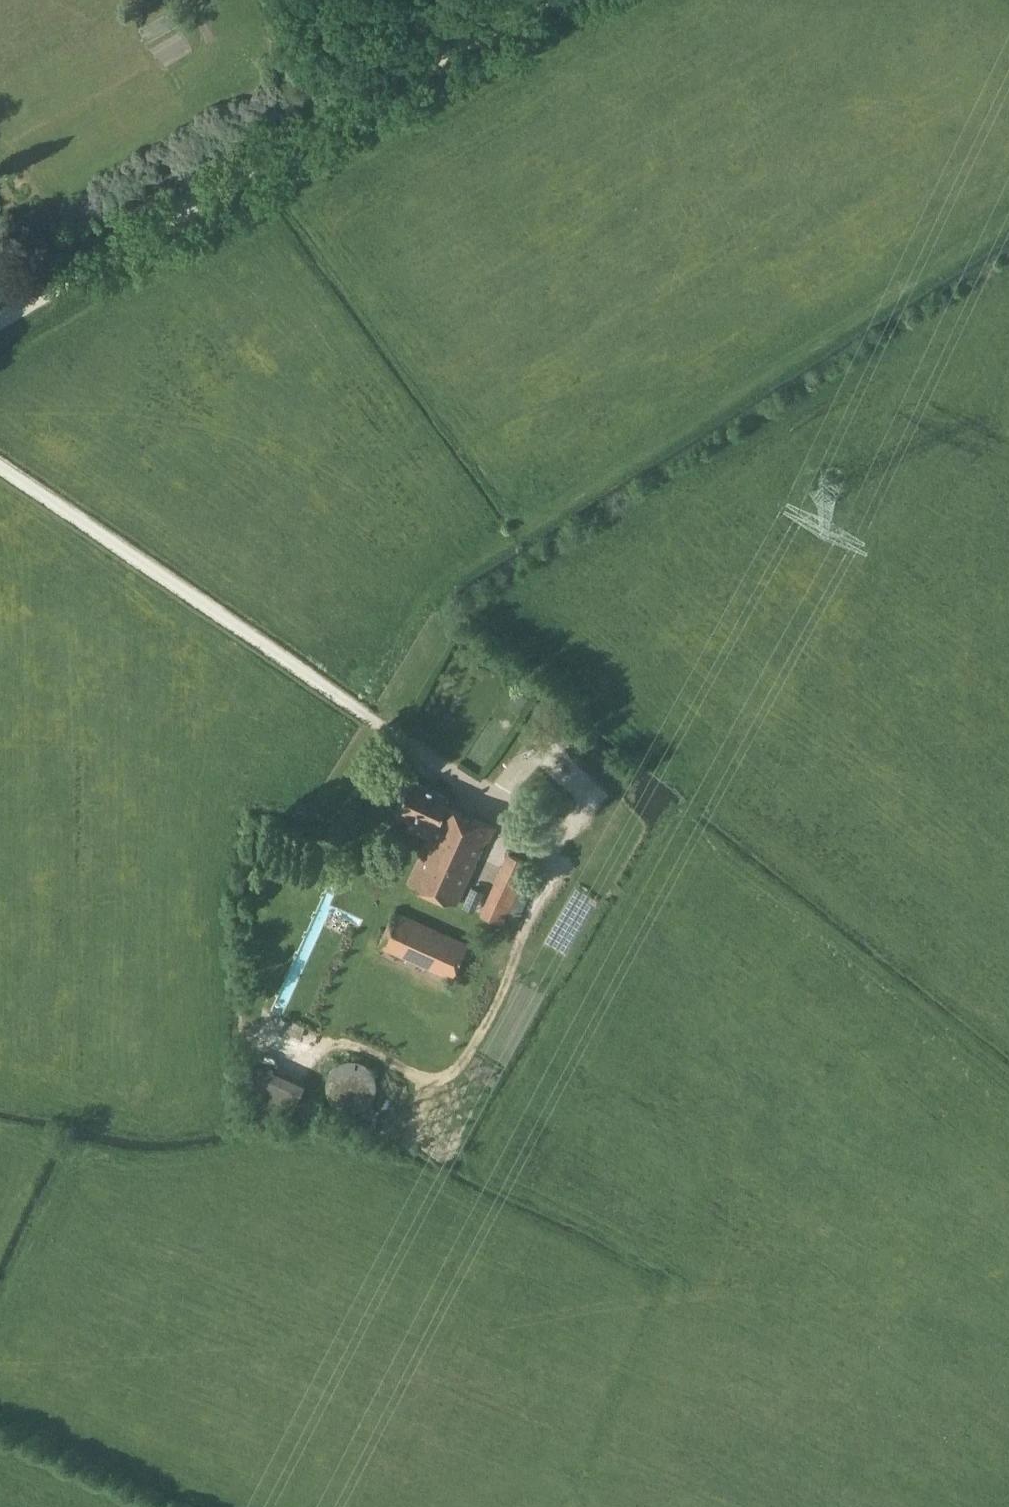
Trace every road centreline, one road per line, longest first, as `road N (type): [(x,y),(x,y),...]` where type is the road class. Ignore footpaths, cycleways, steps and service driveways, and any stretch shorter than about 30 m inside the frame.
road 1 (track): [(0,320),(534,0)]
road 2 (track): [(381,725),(0,461)]

